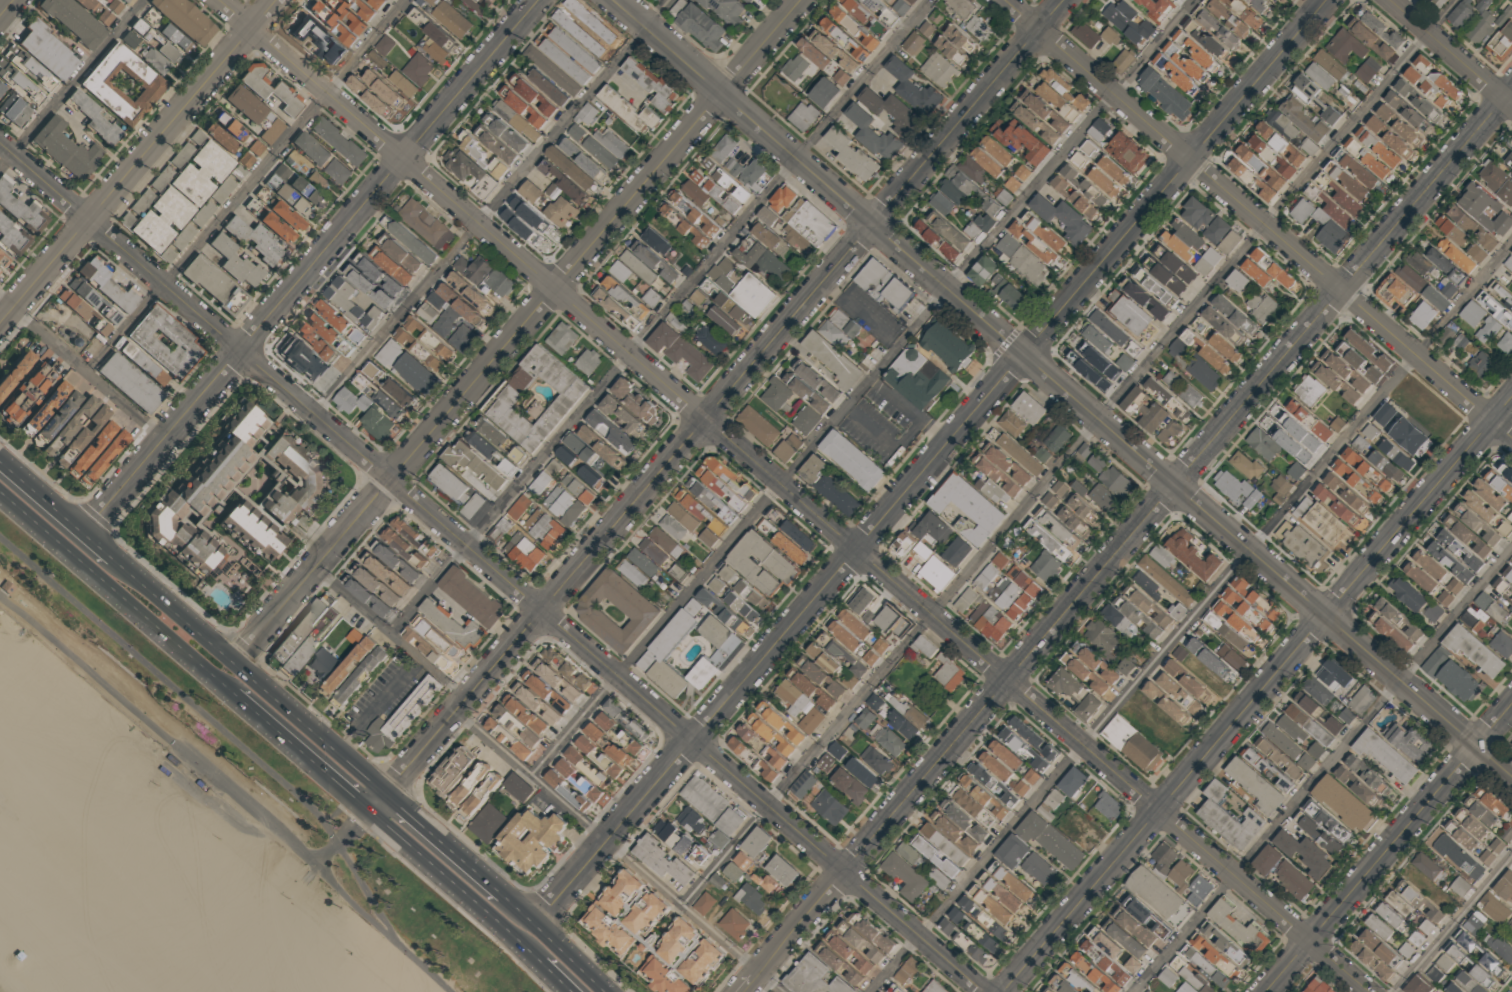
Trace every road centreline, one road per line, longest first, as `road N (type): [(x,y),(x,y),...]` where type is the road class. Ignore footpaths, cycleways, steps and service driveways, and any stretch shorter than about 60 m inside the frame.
road 1 (residential): [(1366,991),(218,0)]
road 2 (residential): [(982,991),(0,143)]
road 3 (residential): [(539,926),(1329,0)]
road 4 (tertiary): [(1511,774),(614,0)]
road 5 (residential): [(744,991),(1511,89)]
road 6 (residential): [(369,809),(1066,0)]
road 7 (residential): [(241,658),(802,0)]
road 8 (residential): [(1002,991),(1511,399)]
road 9 (residential): [(91,527),(541,0)]
road 10 (residential): [(1511,440),(1003,0)]
road 11 (residential): [(0,323),(276,0)]
road 12 (residential): [(1268,991),(1511,708)]
road 13 (trunk): [(386,790),(117,550)]
road 14 (trunk): [(0,490),(234,693)]
road 15 (trunk): [(369,809),(543,964)]
road 16 (trunk): [(234,693),(369,809)]
road 17 (residential): [(1511,107),(1389,0)]
road 18 (trunk): [(505,896),(386,790)]
road 19 (trunk): [(117,550),(0,454)]
road 20 (trunk): [(613,991),(505,896)]

